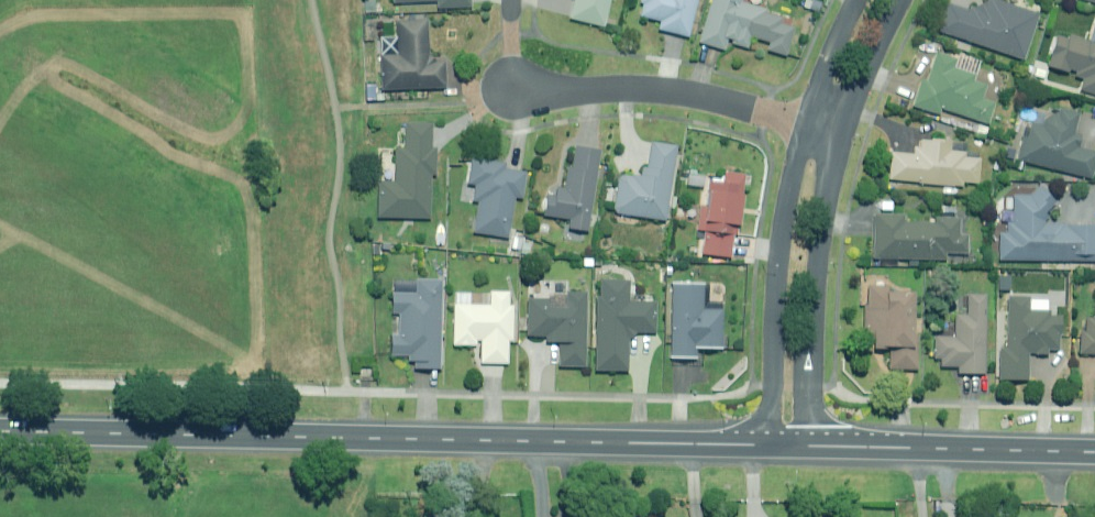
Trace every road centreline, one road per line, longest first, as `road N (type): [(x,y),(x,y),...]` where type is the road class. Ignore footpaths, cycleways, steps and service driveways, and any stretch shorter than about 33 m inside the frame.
road 1 (tertiary): [(771,446),(0,430)]
road 2 (residential): [(515,0),(517,89),(640,90),(812,124)]
road 3 (residential): [(771,446),(784,252),(812,124)]
road 4 (residential): [(844,136),(816,296),(811,446)]
road 5 (tertiary): [(1094,452),(811,446)]
road 6 (residential): [(902,0),(844,136)]
road 7 (residential): [(812,124),(862,0)]

